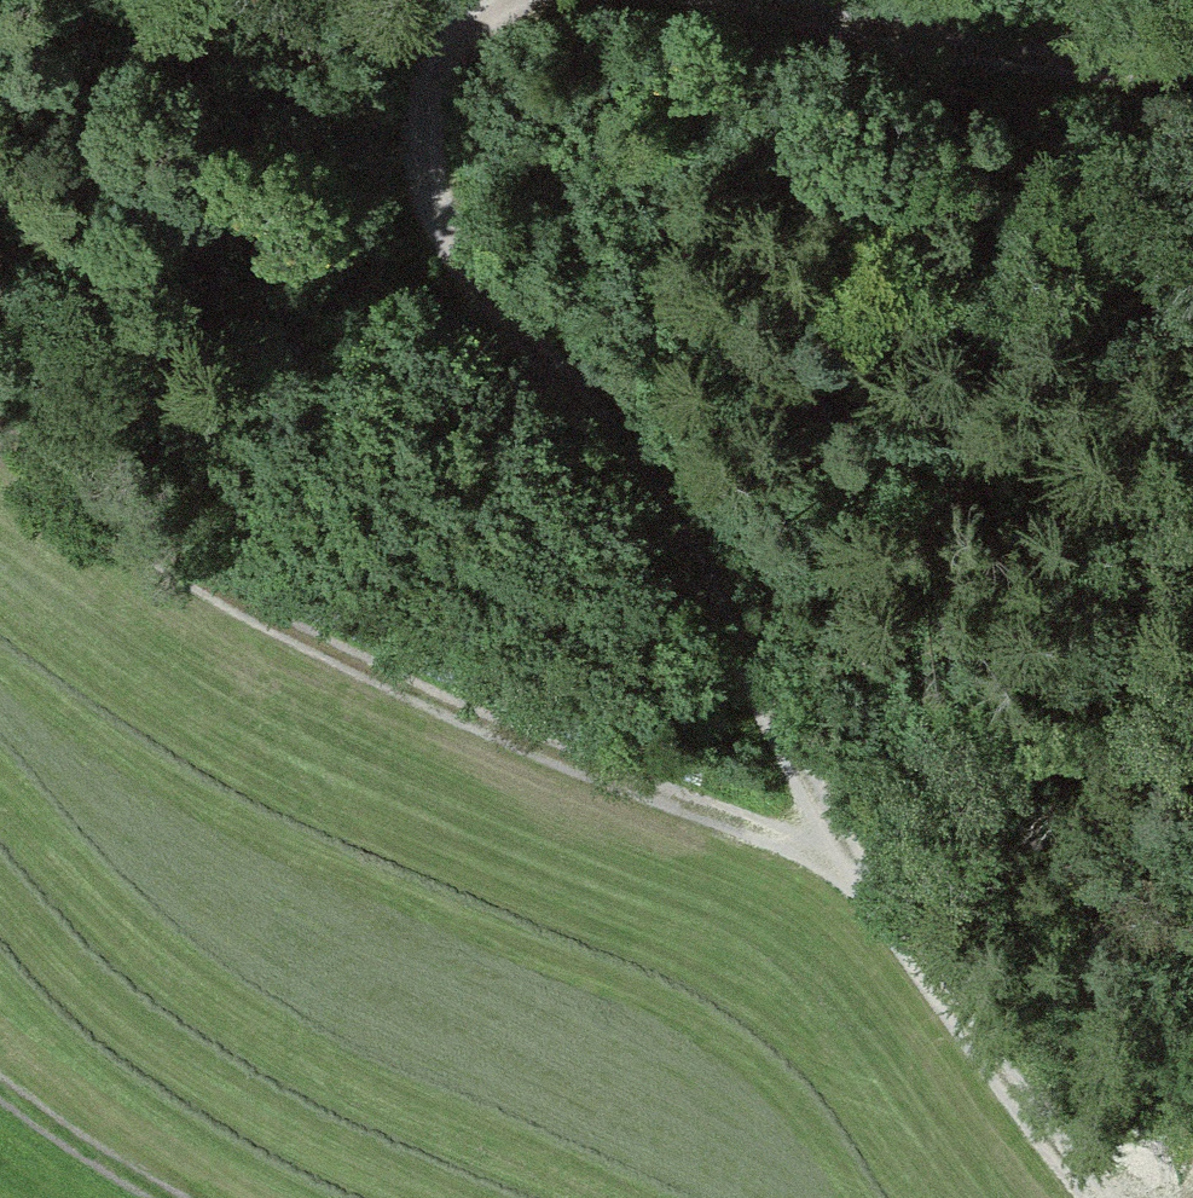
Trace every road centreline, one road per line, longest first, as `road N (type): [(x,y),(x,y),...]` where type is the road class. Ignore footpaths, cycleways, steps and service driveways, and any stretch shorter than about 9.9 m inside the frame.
road 1 (track): [(849,868),(187,586),(83,507),(0,259)]
road 2 (track): [(849,868),(644,500),(487,290),(410,107),(506,0)]
road 3 (track): [(741,0),(1086,64),(1192,47)]
road 4 (track): [(849,868),(1099,1197)]
road 5 (track): [(0,1082),(62,1138),(189,1197)]

